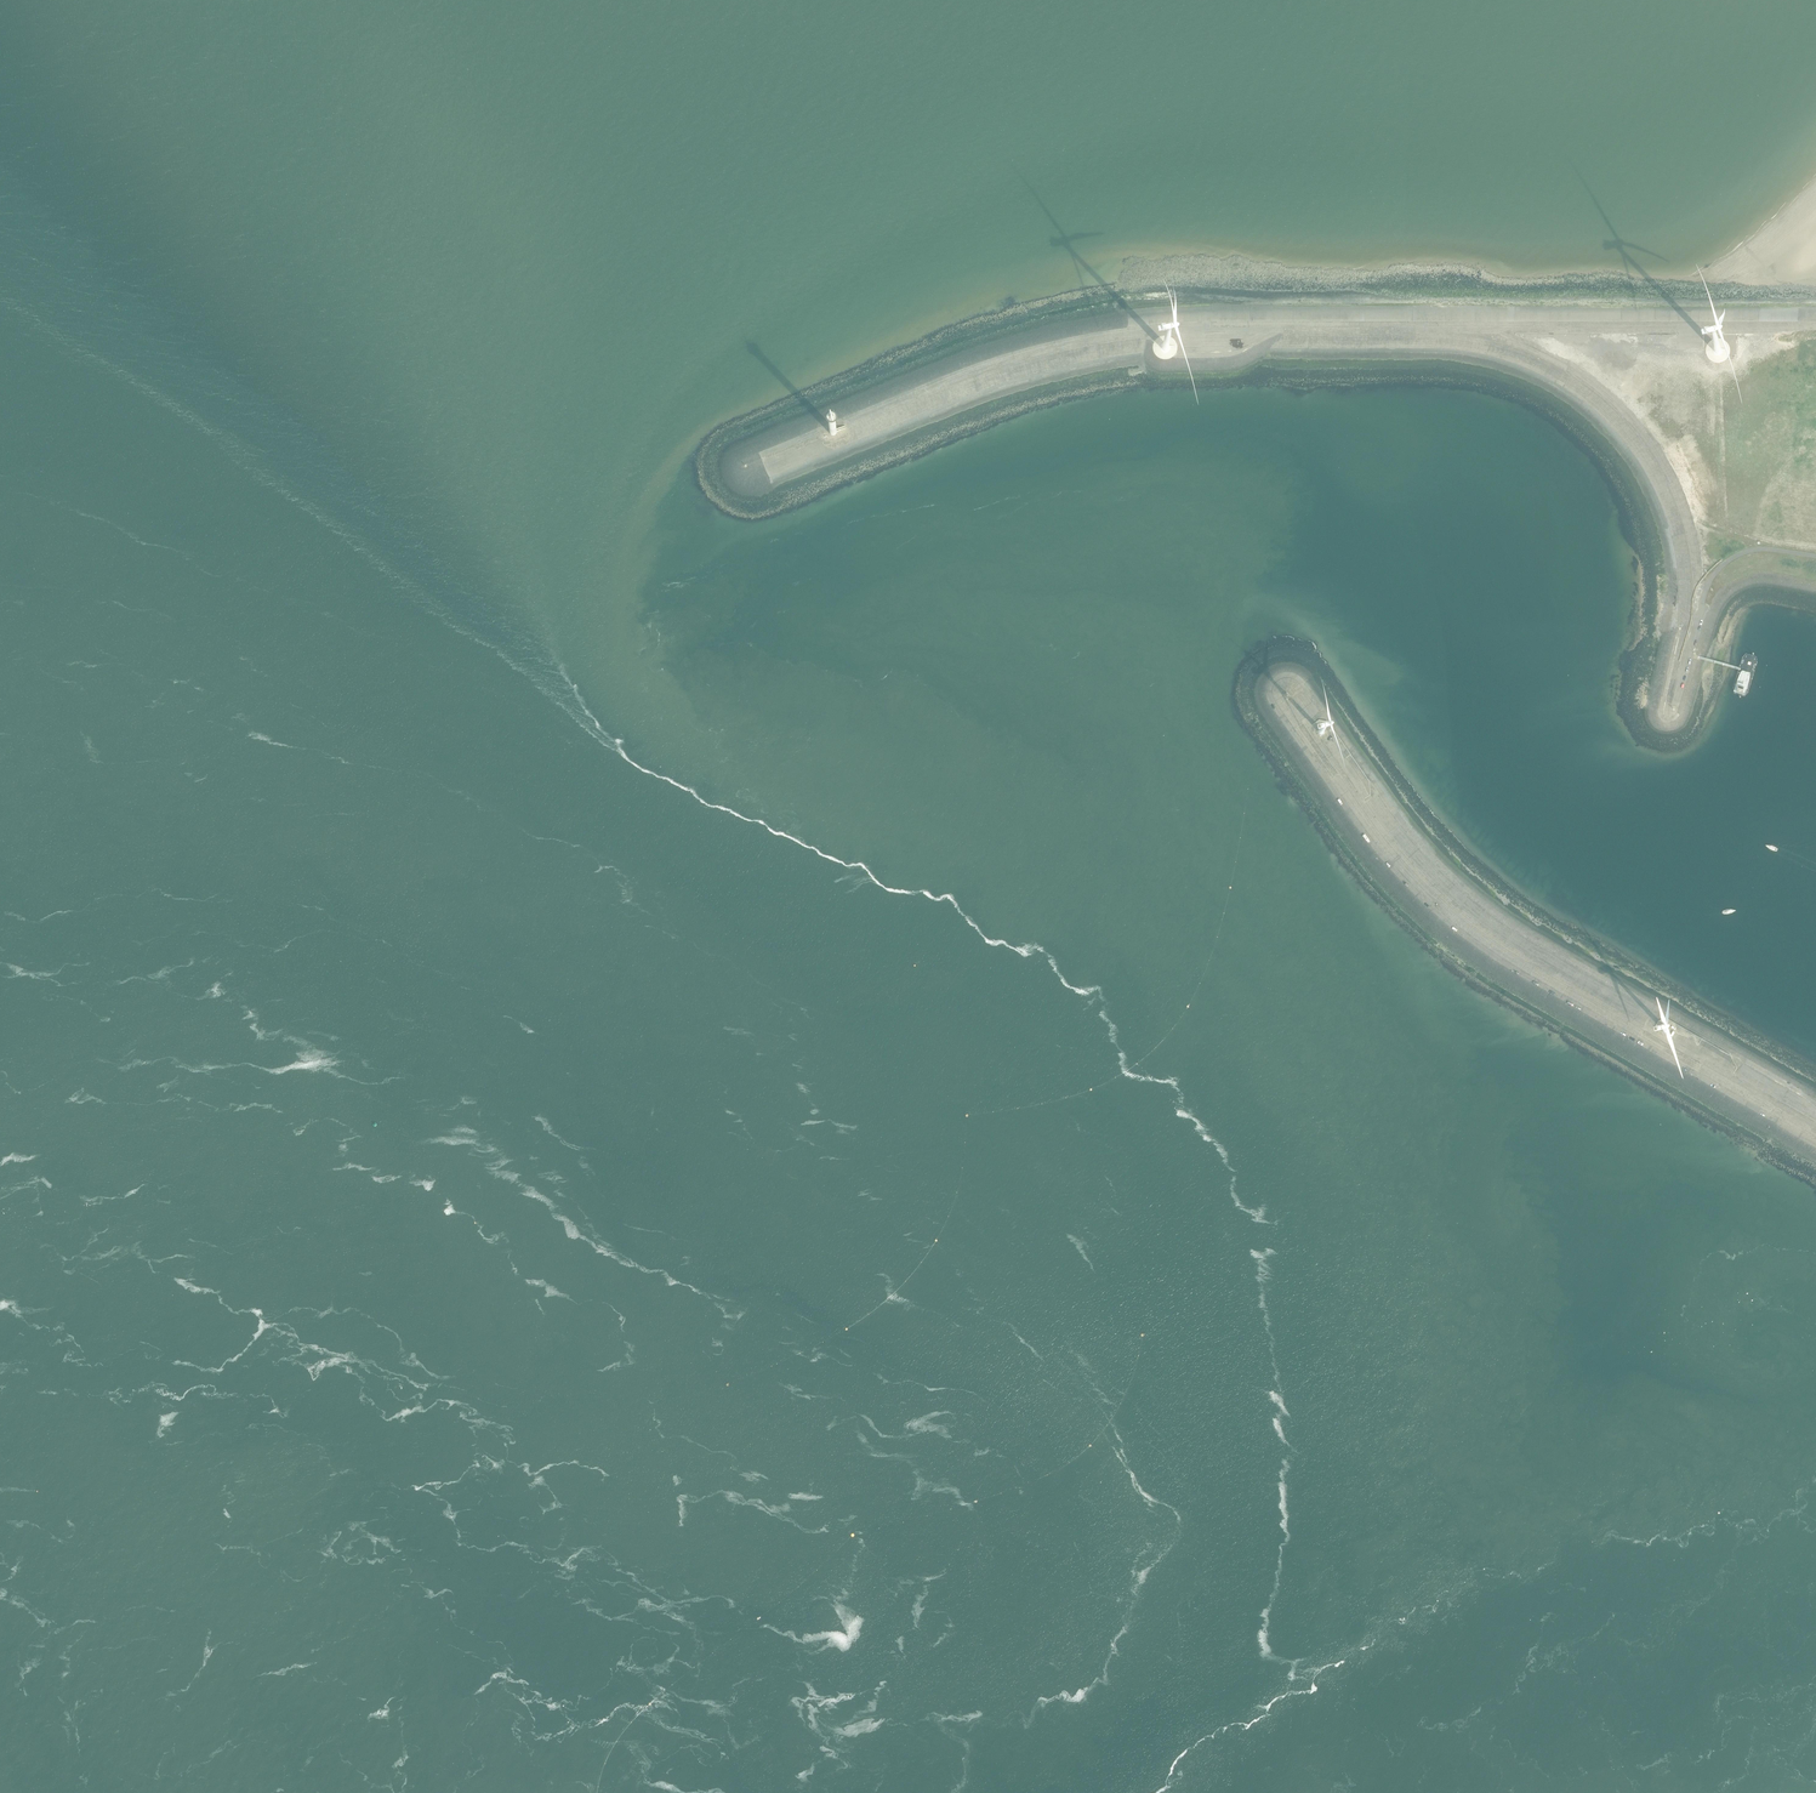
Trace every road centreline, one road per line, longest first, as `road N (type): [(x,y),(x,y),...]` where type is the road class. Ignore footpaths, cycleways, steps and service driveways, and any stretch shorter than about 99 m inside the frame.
road 1 (unclassified): [(1815,1144),(1500,959),(1444,917),(1350,814),(1268,696),(1270,685),(1283,676),(1301,681),(1437,865),(1502,918),(1815,1106)]

